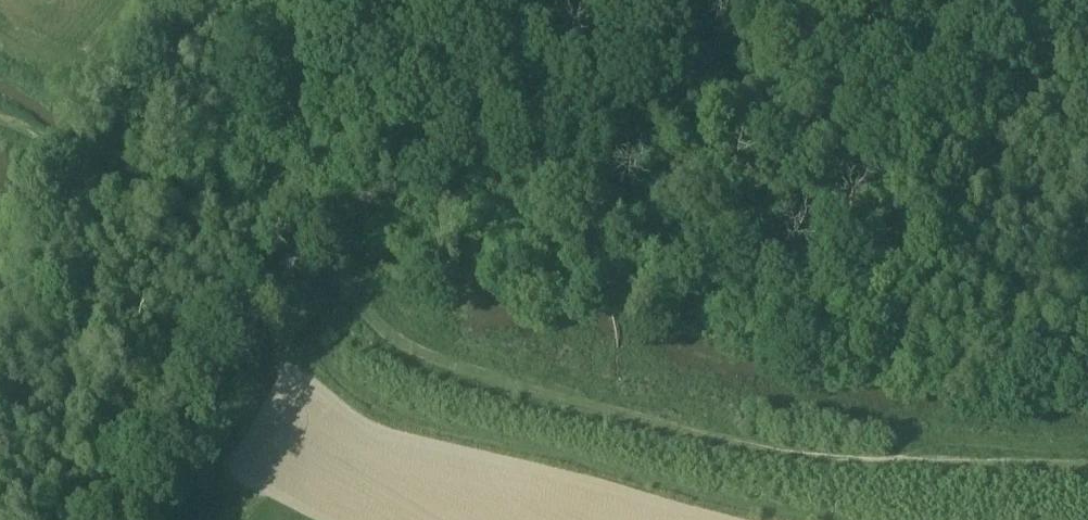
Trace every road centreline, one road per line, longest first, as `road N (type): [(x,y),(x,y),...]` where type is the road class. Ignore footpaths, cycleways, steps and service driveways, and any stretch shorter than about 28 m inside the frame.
road 1 (track): [(308,238),(122,195),(53,144),(0,119)]
road 2 (track): [(308,238),(131,519)]

